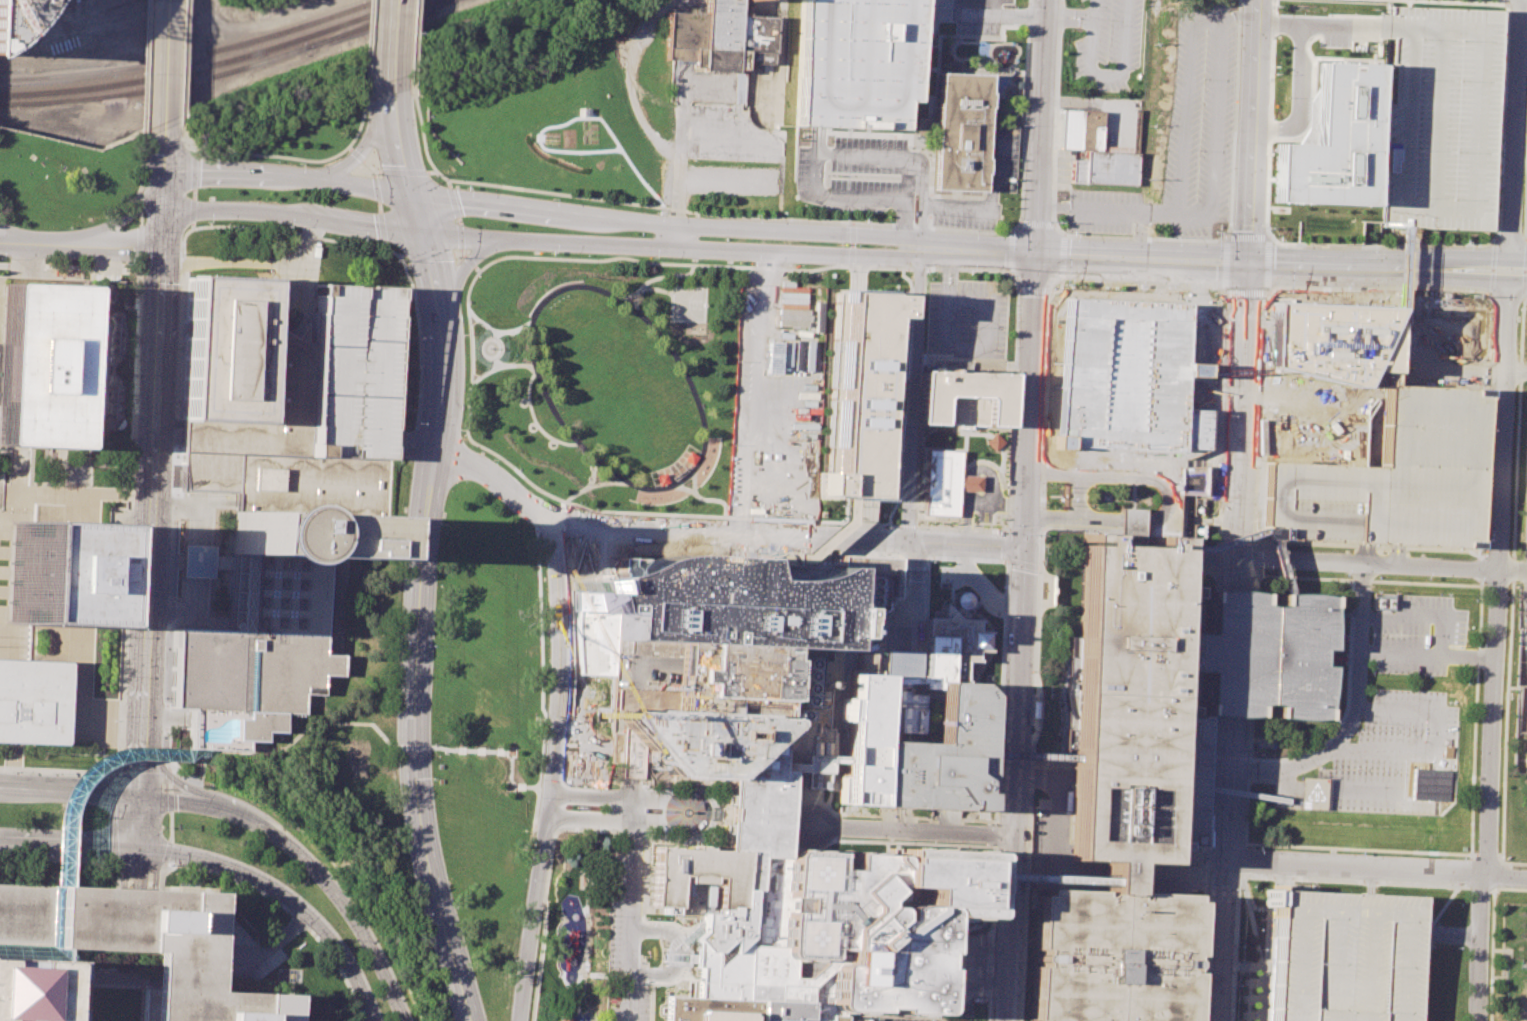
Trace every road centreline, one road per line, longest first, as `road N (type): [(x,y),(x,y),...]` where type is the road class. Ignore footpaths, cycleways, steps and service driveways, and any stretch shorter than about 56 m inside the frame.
road 1 (residential): [(1514,265),(1480,1020)]
road 2 (secondary): [(440,319),(442,413),(425,516),(415,732),(432,878),(469,1020)]
road 3 (secondary): [(1007,1020),(1033,340)]
road 4 (secondary): [(1036,256),(412,198)]
road 5 (residential): [(435,459),(480,472),(552,523),(1026,548)]
road 6 (tertiary): [(162,247),(144,795)]
road 7 (secondary): [(504,240),(1036,256)]
road 8 (residential): [(552,523),(563,707),(520,1020)]
road 9 (residential): [(920,256),(905,662)]
road 10 (secondary): [(405,1020),(350,914),(284,838),(250,816),(144,795)]
road 11 (secondary): [(1250,268),(1238,590)]
road 12 (secondary): [(1232,716),(1219,1020)]
road 13 (residential): [(1224,867),(1526,880)]
road 14 (secondary): [(1259,0),(1250,268)]
road 15 (residential): [(1520,0),(1514,265)]
road 16 (secondary): [(1250,268),(1514,265)]
road 17 (residential): [(1239,562),(1500,572)]
road 18 (residential): [(800,827),(1016,838)]
road 19 (secondary): [(141,851),(254,877),(332,937)]
road 20 (secondary): [(1036,256),(1250,268)]
road 21 (secondary): [(1038,201),(1047,0)]
road 22 (secondary): [(324,179),(200,169),(163,187)]
road 23 (secondary): [(162,223),(196,208),(315,218)]
road 24 (secondary): [(144,795),(0,785)]
road 25 (secondary): [(0,841),(141,851)]
road 26 (secondary): [(0,245),(130,240)]
road 27 (secondary): [(1238,590),(1232,716)]
road 28 (secondary): [(393,81),(366,146),(324,179)]
road 29 (tertiary): [(169,0),(164,123)]

